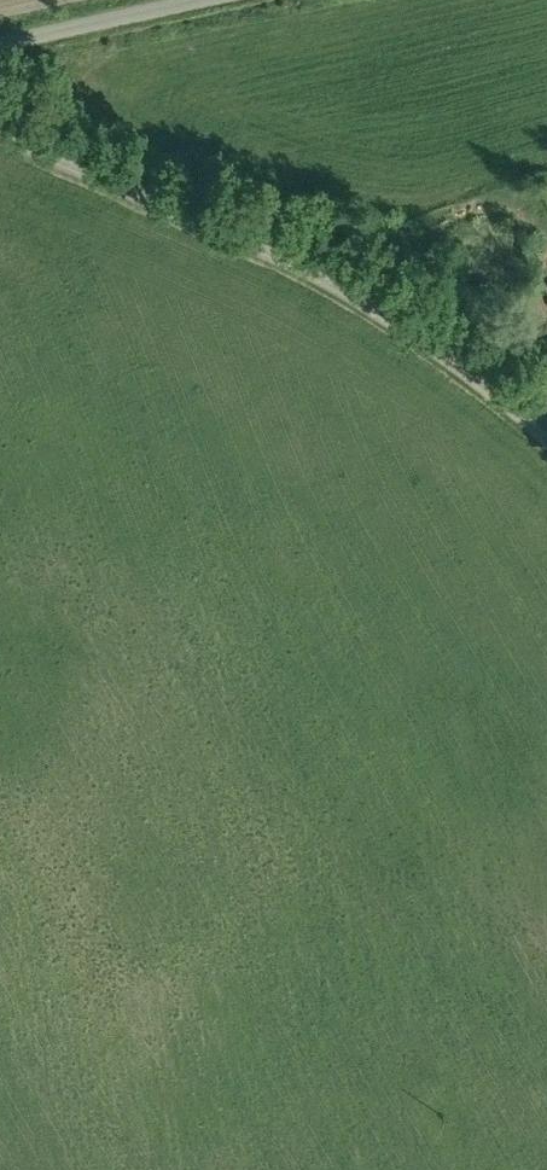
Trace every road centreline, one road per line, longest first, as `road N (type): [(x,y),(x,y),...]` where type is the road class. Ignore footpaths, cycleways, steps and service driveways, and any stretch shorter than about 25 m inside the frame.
road 1 (unclassified): [(0,42),(194,0)]

